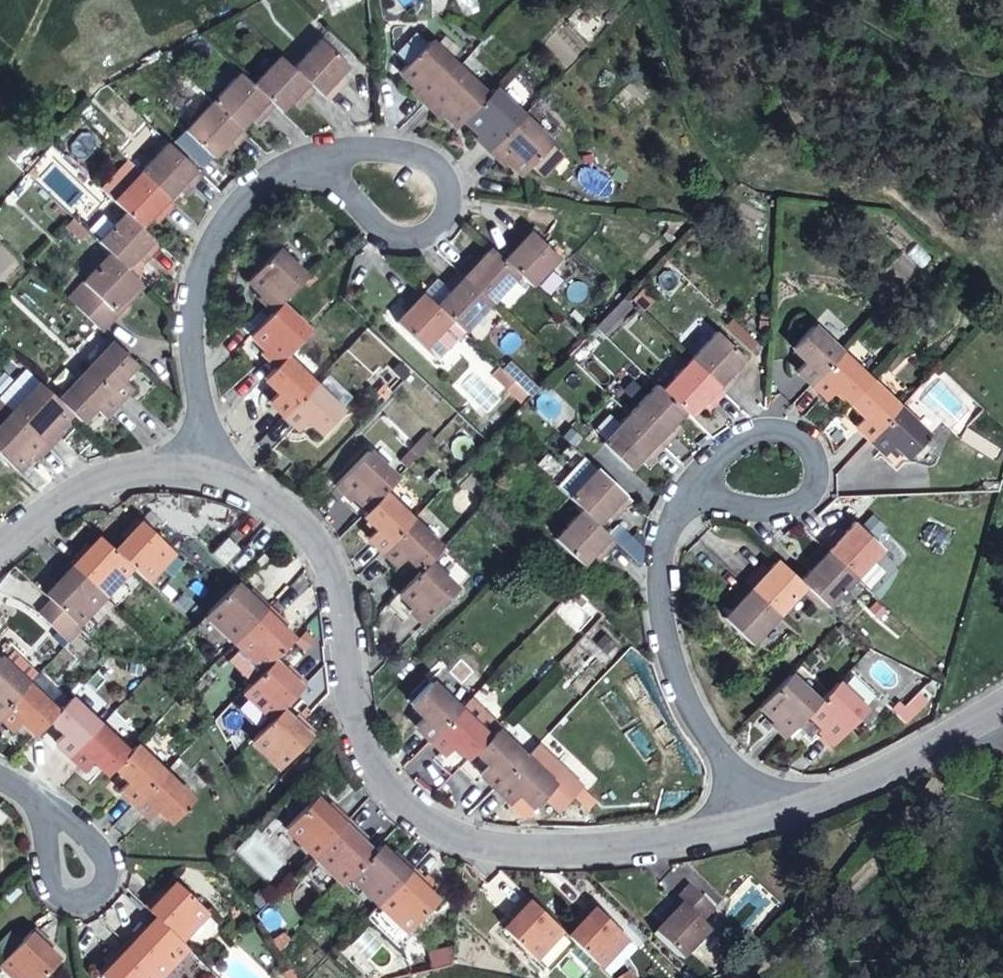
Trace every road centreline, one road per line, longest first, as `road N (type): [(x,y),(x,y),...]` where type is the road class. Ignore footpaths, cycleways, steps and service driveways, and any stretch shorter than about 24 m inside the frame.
road 1 (residential): [(198,467),(292,515),(335,564),(359,731),(386,785),(436,827),(504,847),(581,849),(773,819)]
road 2 (residential): [(773,819),(720,761),(680,693),(669,648),(671,552),(695,505)]
road 3 (residential): [(198,467),(196,372),(208,271),(249,193),(294,168)]
road 4 (residential): [(695,505),(718,468),(756,439),(784,437),(816,454),(817,492),(796,503),(726,501)]
road 5 (residential): [(294,168),(339,152),(444,164),(448,192),(435,225),(407,233),(375,216)]
road 6 (residential): [(773,819),(878,782),(1002,711)]
road 7 (residential): [(0,551),(70,498),(147,465),(198,467)]
road 8 (residential): [(57,822),(90,836),(108,874),(104,893),(79,903),(58,889),(53,864)]

